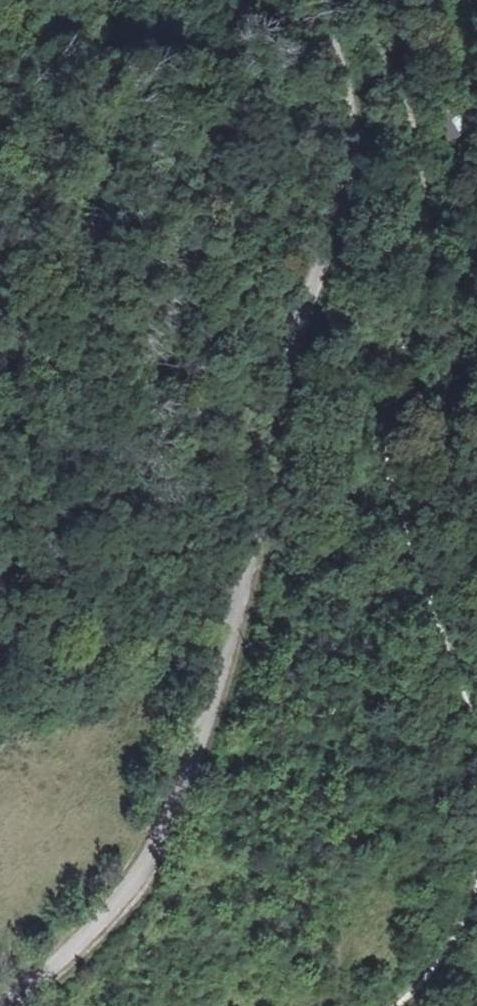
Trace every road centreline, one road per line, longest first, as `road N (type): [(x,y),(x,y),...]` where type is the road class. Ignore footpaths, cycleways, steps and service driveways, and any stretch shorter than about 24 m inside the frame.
road 1 (unclassified): [(4,1005),(95,928),(142,872),(203,733),(352,156),(348,100),(322,0)]
road 2 (track): [(340,0),(381,51),(405,104),(425,196),(394,388)]
road 3 (track): [(394,388),(383,428),(390,504),(476,730)]
road 4 (track): [(476,879),(445,954),(394,1005)]

